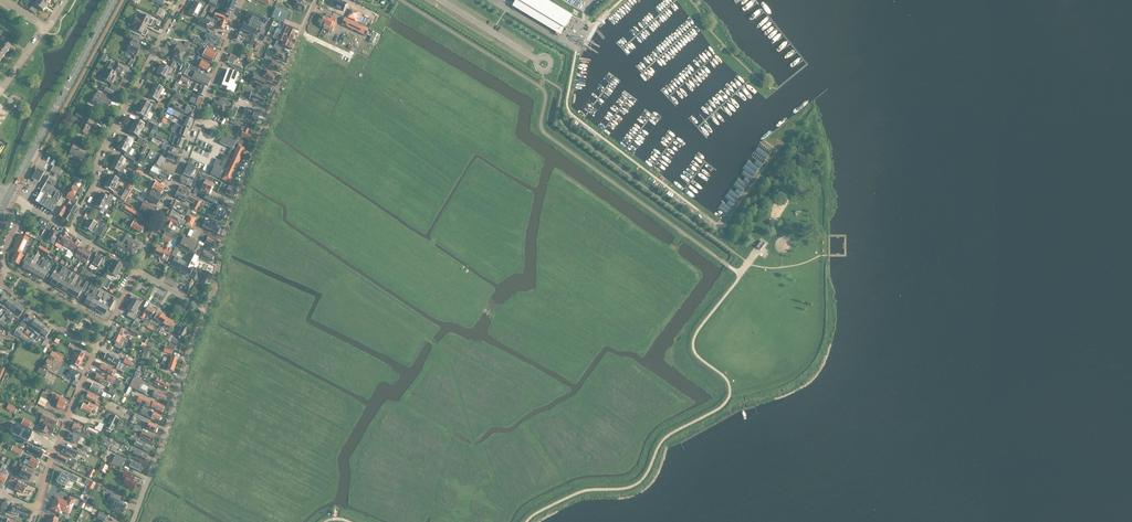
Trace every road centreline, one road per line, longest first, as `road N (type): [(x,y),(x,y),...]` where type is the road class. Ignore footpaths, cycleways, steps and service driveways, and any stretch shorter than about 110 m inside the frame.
road 1 (residential): [(208,309),(238,196),(318,0)]
road 2 (residential): [(137,271),(240,0)]
road 3 (residential): [(70,231),(182,0)]
road 4 (residential): [(132,521),(208,309)]
road 5 (tertiary): [(8,194),(114,0)]
road 6 (residential): [(36,509),(97,349)]

